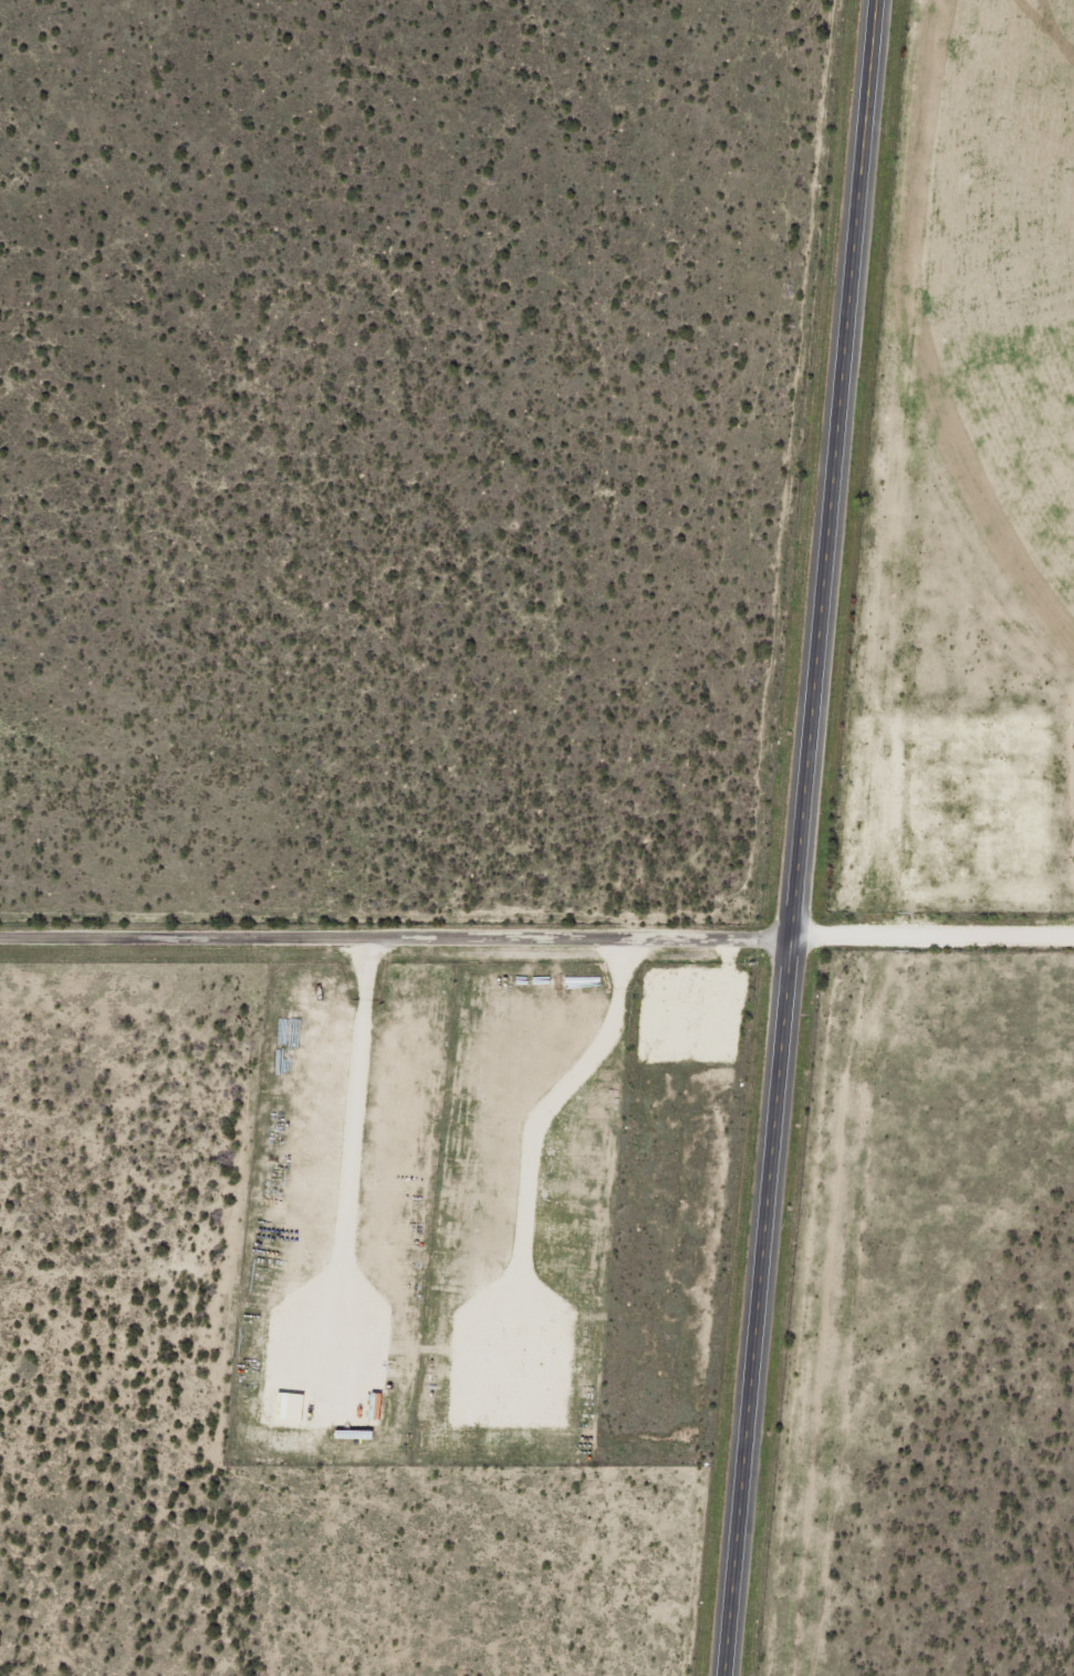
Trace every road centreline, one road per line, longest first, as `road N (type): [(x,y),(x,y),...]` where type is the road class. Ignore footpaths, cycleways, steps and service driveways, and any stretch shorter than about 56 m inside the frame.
road 1 (primary): [(722,1675),(881,0)]
road 2 (residential): [(788,944),(0,940)]
road 3 (residential): [(788,944),(1073,944)]

